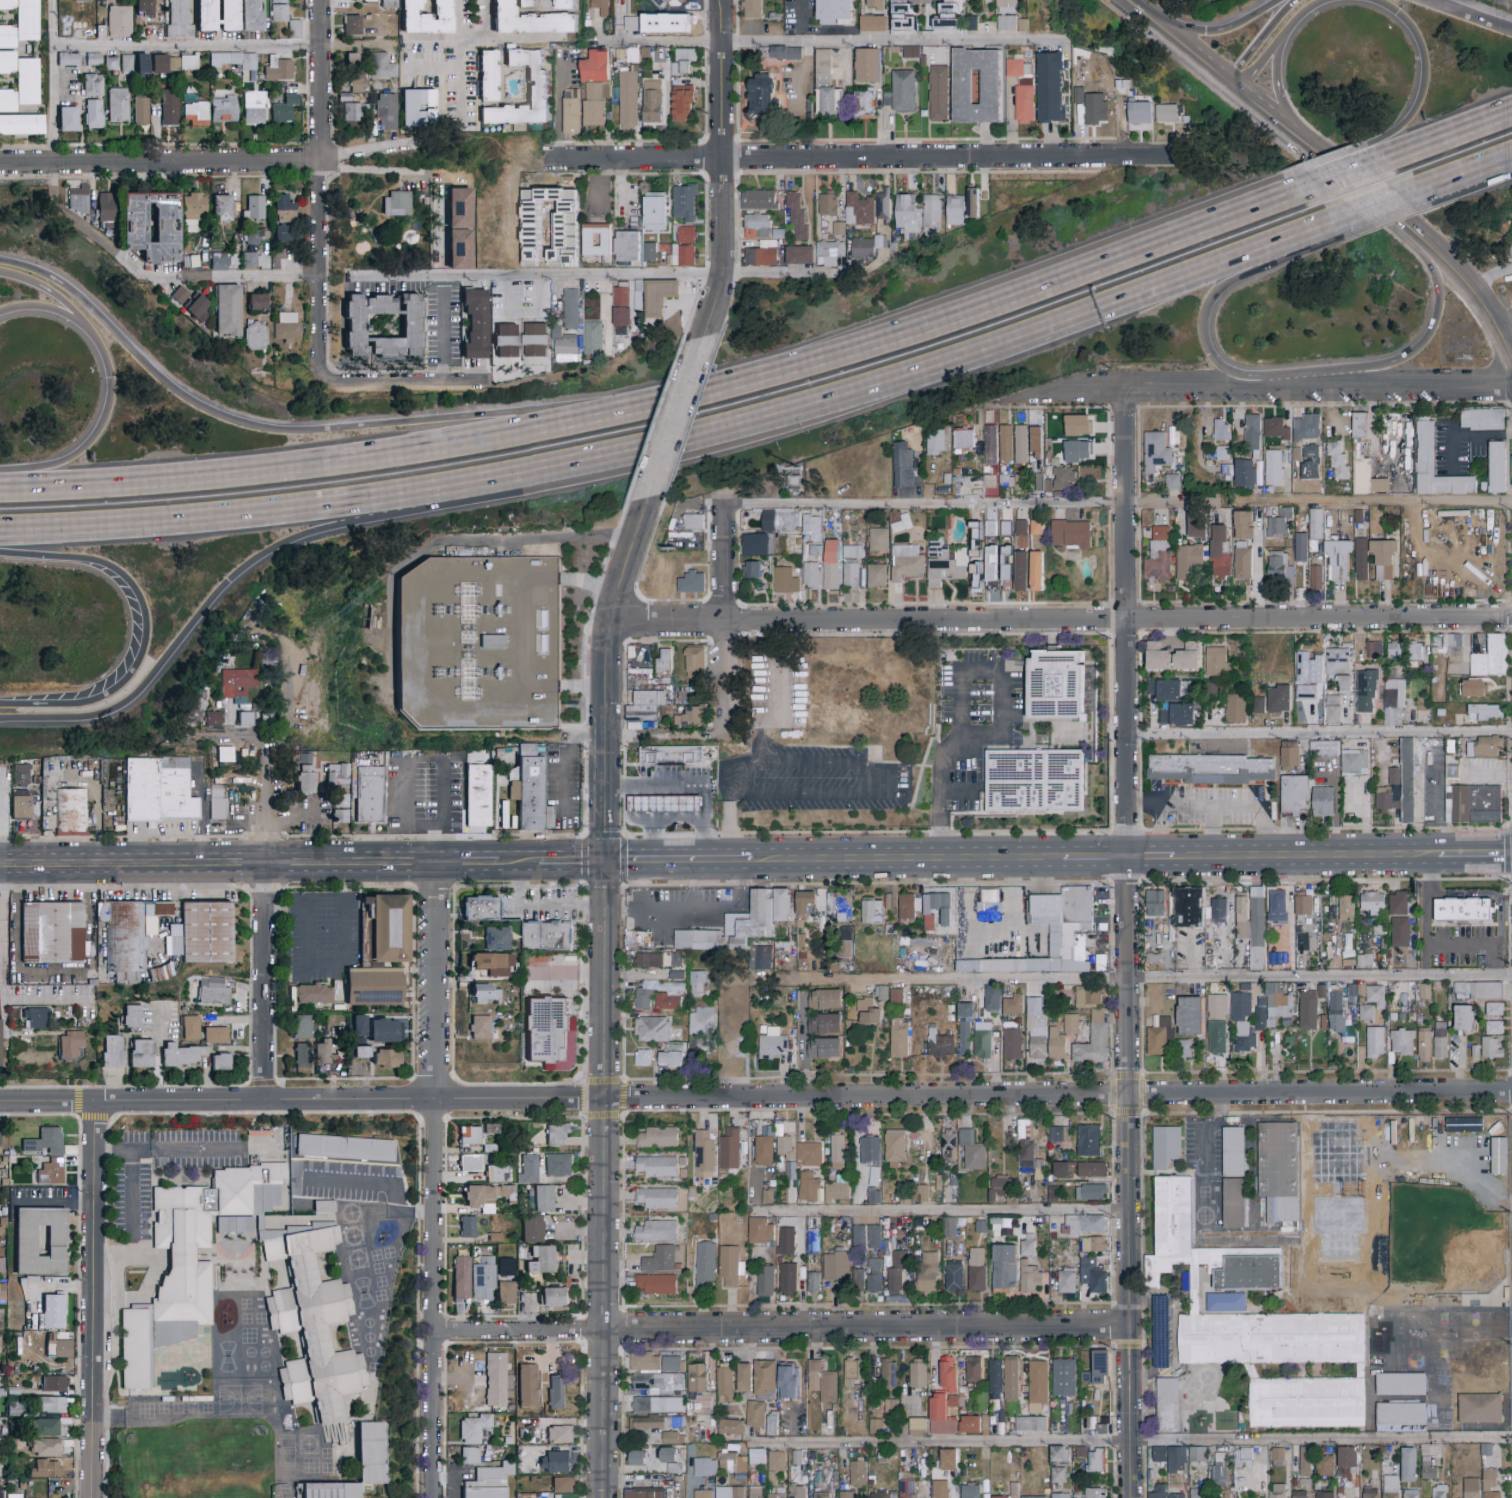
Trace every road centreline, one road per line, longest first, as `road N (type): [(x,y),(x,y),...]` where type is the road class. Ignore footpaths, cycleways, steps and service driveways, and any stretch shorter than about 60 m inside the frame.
road 1 (residential): [(0,1102),(1511,1091)]
road 2 (motorway): [(0,535),(199,523),(551,473),(675,447),(996,359),(1365,215)]
road 3 (residential): [(1126,387),(1130,1497)]
road 4 (tertiary): [(603,1497),(606,737),(615,622),(648,506)]
road 5 (residential): [(615,622),(1511,615)]
road 6 (motorway): [(687,401),(290,436),(232,425),(173,389),(53,281),(0,261)]
road 7 (residential): [(433,1330),(1130,1326)]
road 8 (motorway): [(687,401),(440,446),(192,479),(0,488)]
road 9 (motorway): [(0,721),(78,721),(114,712),(143,690),(204,609),(285,545),(551,473)]
road 10 (motorway): [(1210,227),(867,353),(687,401)]
road 11 (residential): [(1018,392),(1511,384)]
road 12 (residential): [(723,162),(1183,157)]
road 13 (secondary): [(437,863),(0,866)]
road 14 (residential): [(435,1100),(432,1497)]
road 15 (residential): [(91,1497),(93,1101)]
road 16 (residential): [(323,386),(323,0)]
road 17 (motorway): [(1239,92),(1304,20),(1331,5),(1395,15),(1418,44),(1421,92),(1410,121),(1353,169)]
road 18 (motorway): [(0,556),(108,567),(134,588),(146,628),(134,671),(100,700),(0,705)]
road 19 (residential): [(263,1100),(262,744)]
road 20 (tertiary): [(706,341),(723,277),(722,0)]
road 21 (motorway): [(1316,382),(1266,380),(1220,363),(1208,347),(1207,311),(1241,277),(1365,215)]
road 22 (residential): [(323,283),(154,278),(65,218),(57,167)]
road 23 (residential): [(0,165),(323,166)]
road 24 (motorway): [(0,314),(25,309),(81,323),(112,384),(105,422),(81,452),(0,473)]
road 25 (secondary): [(753,861),(1063,858)]
road 26 (secondary): [(1174,857),(1437,855)]
road 27 (secondary): [(1402,226),(1437,281),(1436,323),(1403,359),(1316,382)]
road 28 (residential): [(724,734),(728,494)]
road 29 (residential): [(435,1100),(437,863)]
road 30 (residential): [(542,162),(723,162)]
road 31 (tertiary): [(648,506),(706,341)]
road 32 (secondary): [(1402,226),(1447,263),(1511,359)]
road 33 (motorway): [(1511,111),(1353,169)]
road 34 (residential): [(323,386),(482,384)]
road 35 (motorway): [(1286,0),(1227,31),(1204,33),(1139,11)]
road 36 (secondary): [(753,861),(605,862)]
road 37 (secondary): [(1139,11),(1239,92)]
road 38 (secondary): [(1304,145),(1402,226)]

